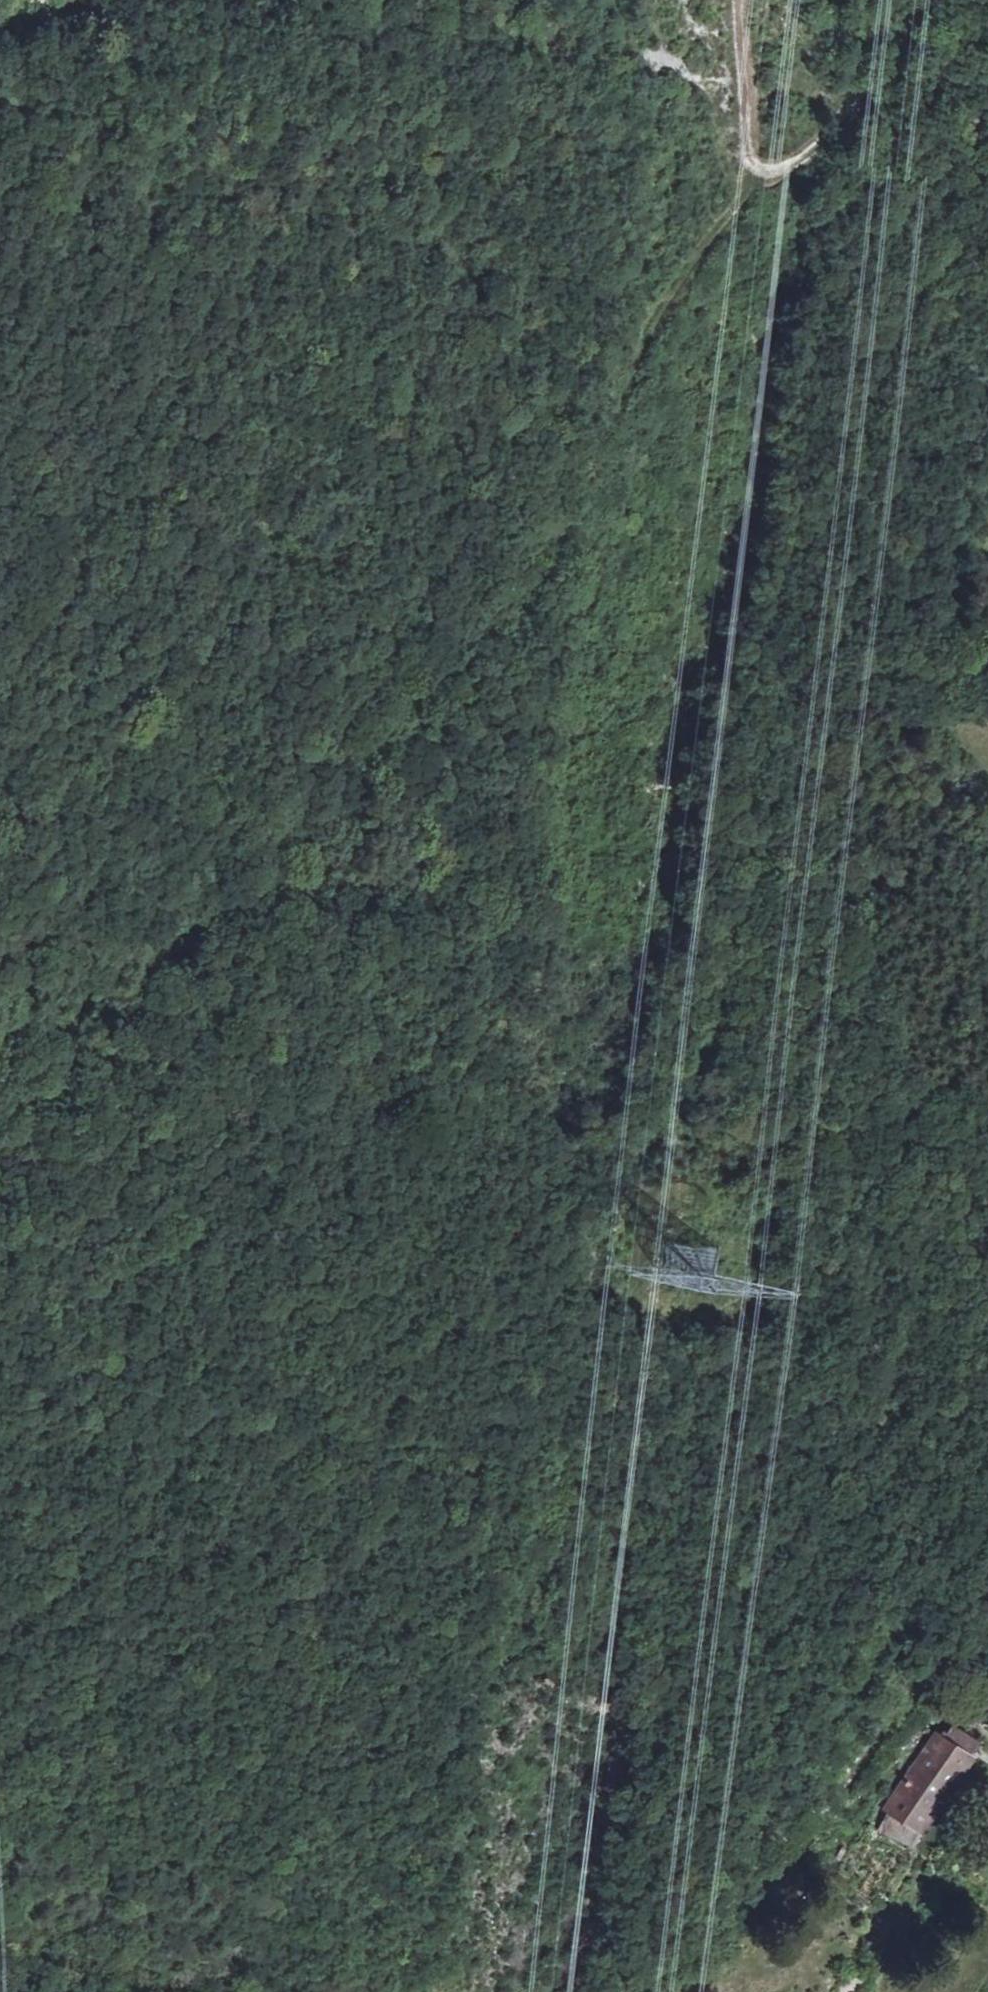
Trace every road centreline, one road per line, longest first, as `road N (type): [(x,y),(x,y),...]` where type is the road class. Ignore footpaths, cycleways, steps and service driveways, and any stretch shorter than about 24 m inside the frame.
road 1 (track): [(987,191),(929,258),(838,407),(792,701),(825,833),(896,1285),(872,1482),(881,1653),(921,1674)]
road 2 (track): [(742,0),(755,168),(650,356),(551,506),(347,753),(145,950),(0,1108)]
road 3 (track): [(987,1571),(797,1842),(626,1991)]
road 4 (track): [(874,0),(816,150),(755,168)]

